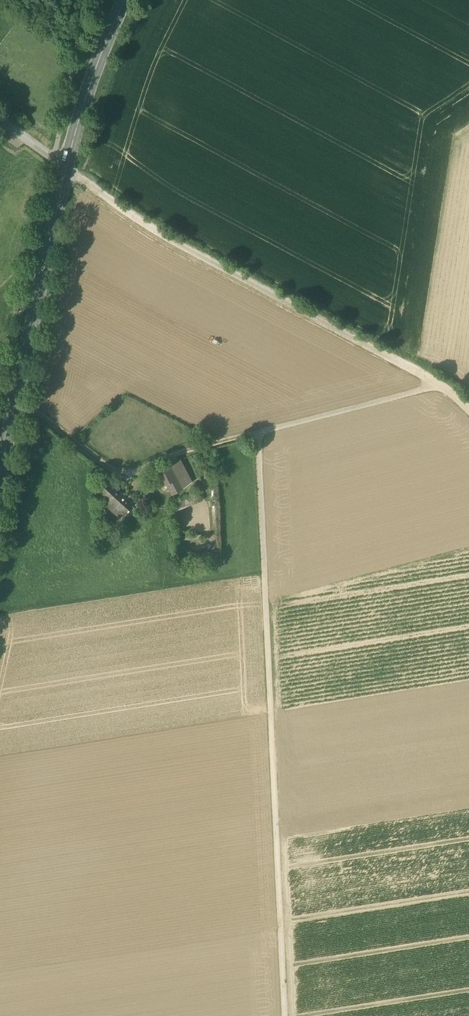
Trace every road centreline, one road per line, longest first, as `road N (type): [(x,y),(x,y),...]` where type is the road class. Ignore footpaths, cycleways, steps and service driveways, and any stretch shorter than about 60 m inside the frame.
road 1 (track): [(285,1015),(258,433)]
road 2 (track): [(468,414),(441,384),(152,228),(66,168)]
road 3 (track): [(16,398),(123,474),(258,433)]
road 4 (secondary): [(16,398),(66,168)]
road 5 (track): [(441,384),(258,433)]
road 6 (secondary): [(66,168),(97,64),(126,0)]

